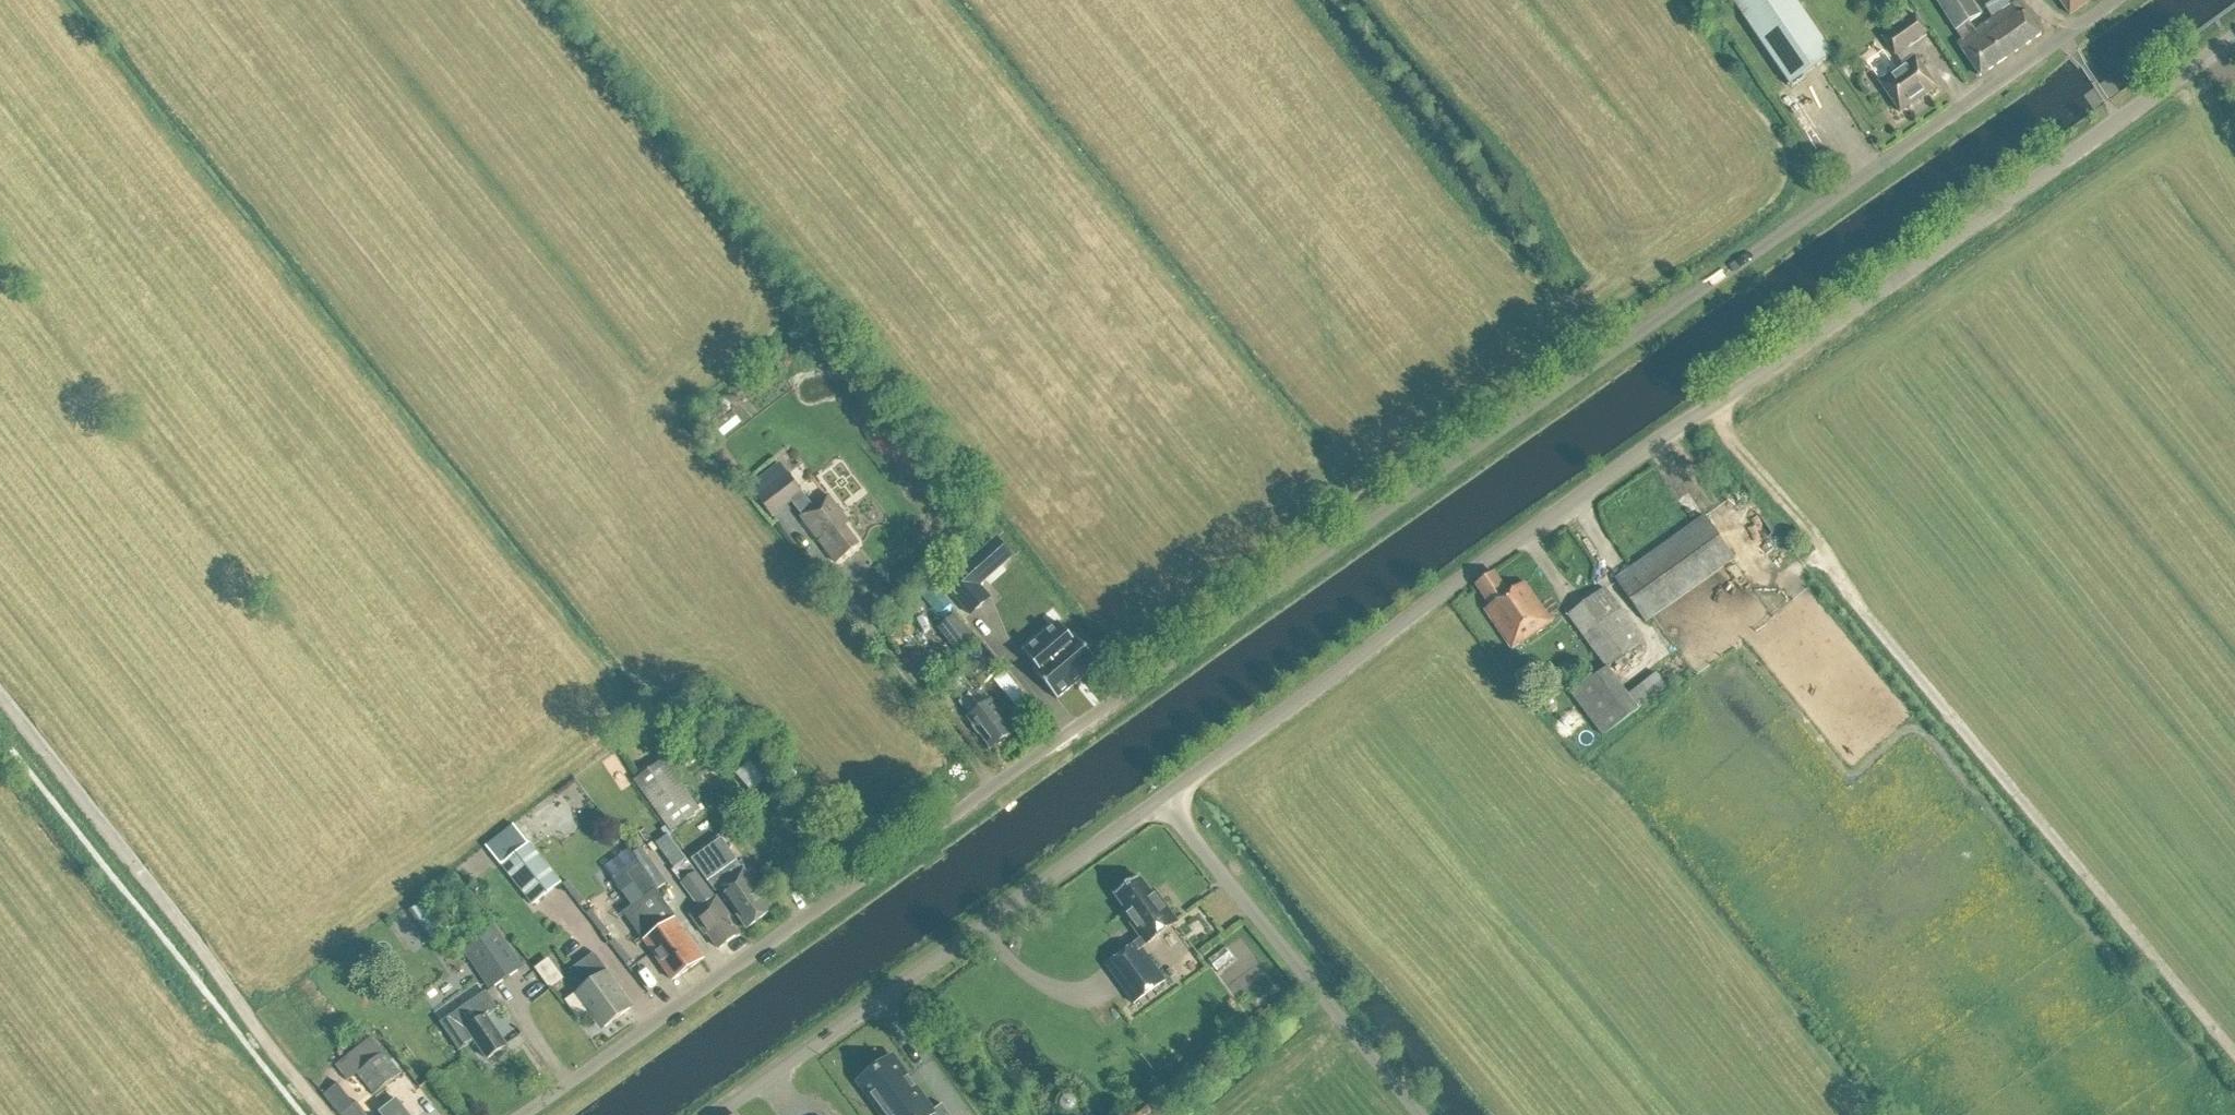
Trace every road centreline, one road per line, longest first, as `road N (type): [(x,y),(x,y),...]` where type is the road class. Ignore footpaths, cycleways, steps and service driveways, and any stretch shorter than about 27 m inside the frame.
road 1 (unclassified): [(531,1114),(2114,0)]
road 2 (unclassified): [(1167,803),(1516,537),(1831,330),(2234,41)]
road 3 (unclassified): [(726,1114),(1167,803)]
road 4 (unclassified): [(1415,1114),(1167,803)]

